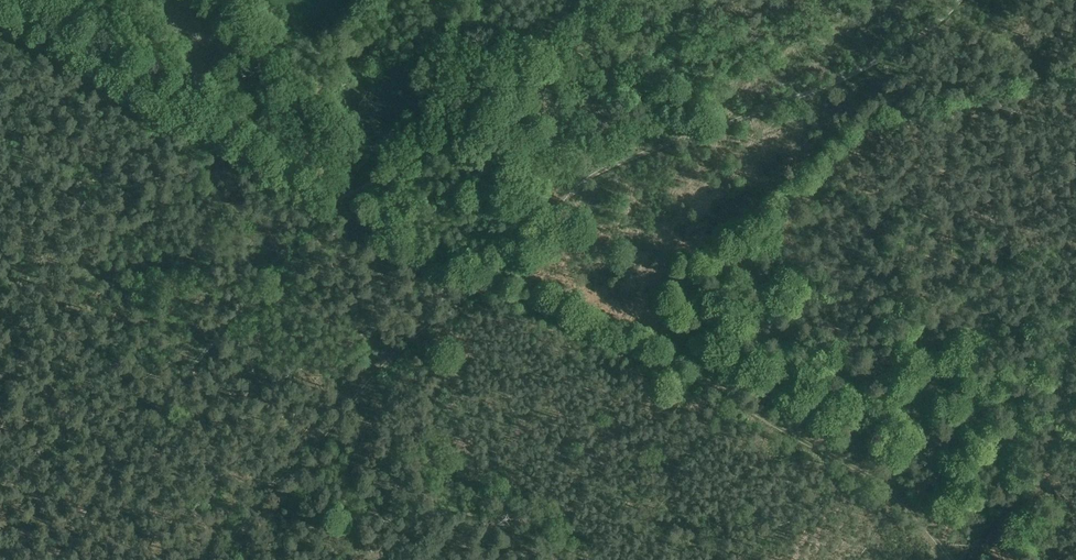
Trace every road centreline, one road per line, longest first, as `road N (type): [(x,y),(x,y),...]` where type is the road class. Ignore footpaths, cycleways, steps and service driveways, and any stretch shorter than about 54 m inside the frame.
road 1 (track): [(478,289),(556,308),(599,341),(729,396),(845,462),(884,486),(949,559)]
road 2 (track): [(11,0),(314,200),(478,289)]
road 3 (track): [(478,289),(587,178),(807,92)]
road 4 (track): [(206,559),(402,349),(478,289)]
road 5 (track): [(424,0),(474,100),(509,146),(567,198)]
road 6 (track): [(474,100),(431,89),(325,205)]
road 7 (track): [(807,92),(886,56),(958,0)]

